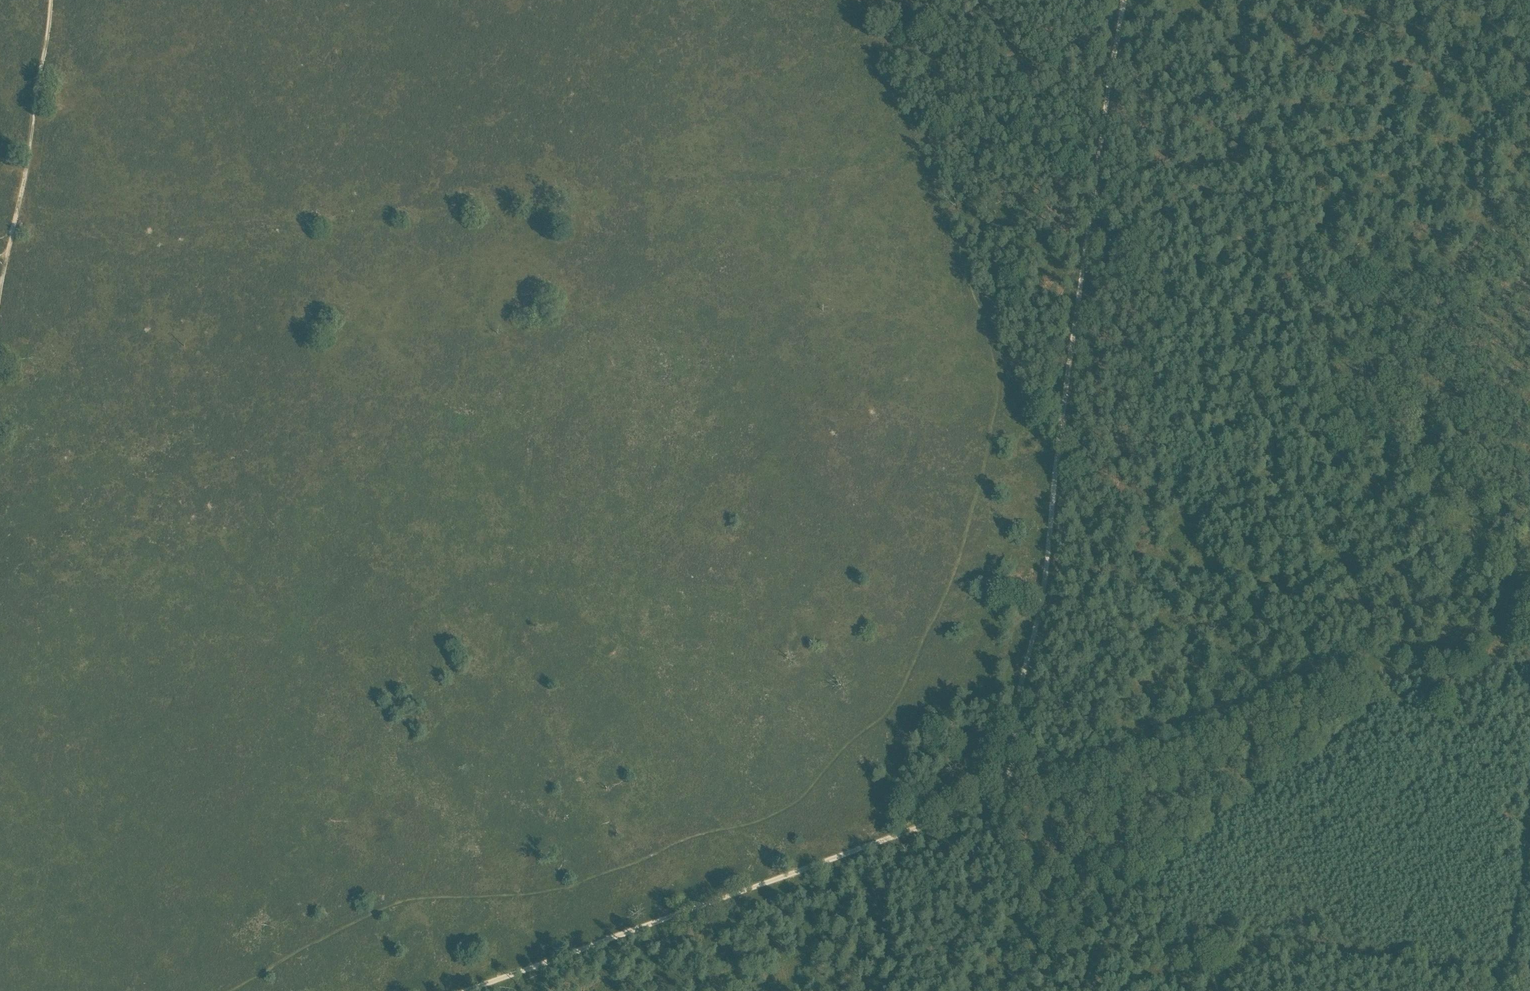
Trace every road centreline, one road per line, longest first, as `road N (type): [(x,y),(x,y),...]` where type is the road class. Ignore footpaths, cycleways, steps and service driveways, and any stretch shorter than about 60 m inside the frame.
road 1 (track): [(1122,0),(1040,610),(1015,716),(1012,779),(997,796)]
road 2 (track): [(997,796),(465,990)]
road 3 (track): [(50,0),(8,257)]

